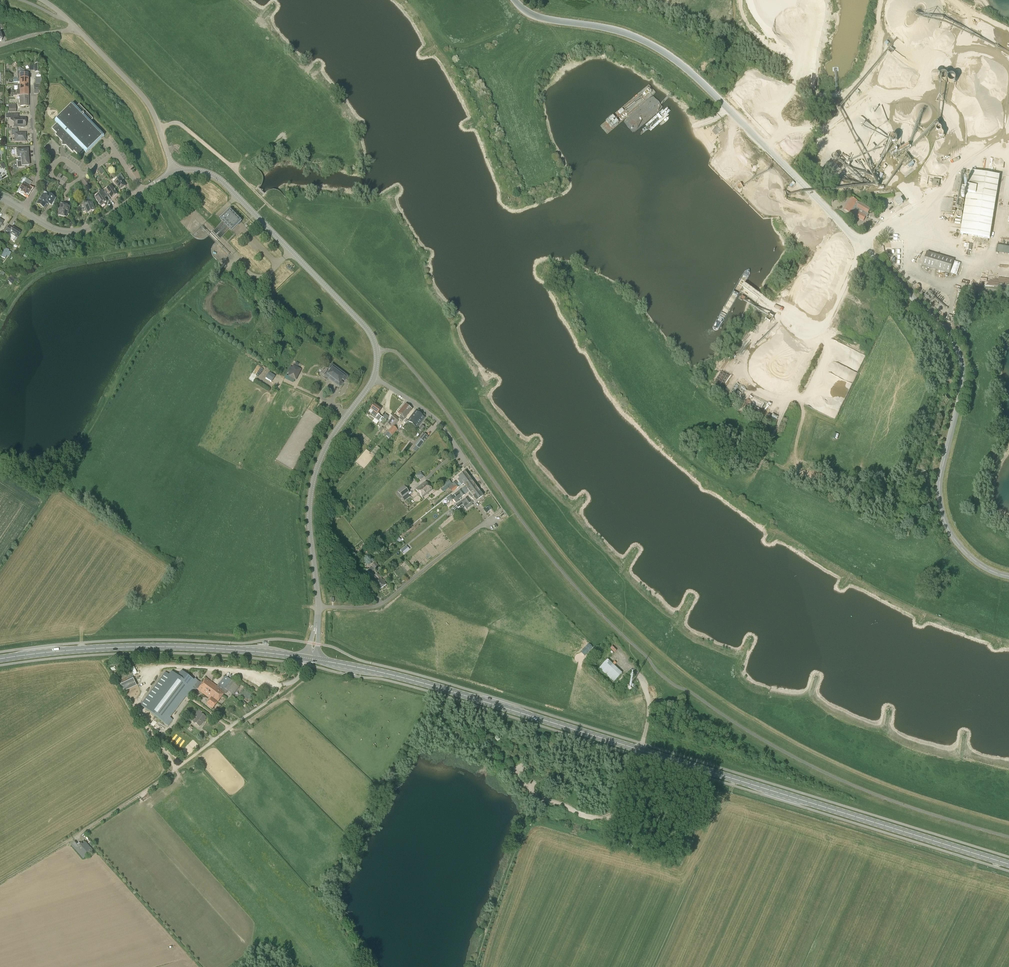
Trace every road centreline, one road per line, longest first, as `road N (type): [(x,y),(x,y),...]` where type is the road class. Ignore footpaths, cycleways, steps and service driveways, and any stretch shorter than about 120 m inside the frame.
road 1 (unclassified): [(511,0),(526,14),(627,35),(704,86),(952,338),(964,370),(941,477),(943,515),(967,554),(1008,576)]
road 2 (primary): [(318,660),(509,708),(1008,864)]
road 3 (track): [(511,763),(473,736),(422,726),(411,737),(323,897),(366,966)]
road 4 (unclassified): [(375,377),(377,351),(363,324),(222,181),(202,171),(174,172)]
road 5 (primary): [(0,659),(121,646),(306,658)]
road 6 (unclassified): [(318,607),(312,485),(331,439),(375,377)]
road 7 (track): [(0,882),(177,769)]
road 8 (unclassified): [(318,607),(374,605),(497,520)]
road 9 (unclassified): [(174,172),(148,103),(69,21)]
road 10 (track): [(281,215),(183,127),(159,128)]
road 11 (residential): [(152,185),(84,230),(57,229),(23,210)]
road 12 (unclassified): [(177,769),(279,685)]
road 13 (unclassified): [(466,461),(441,422),(375,377)]

